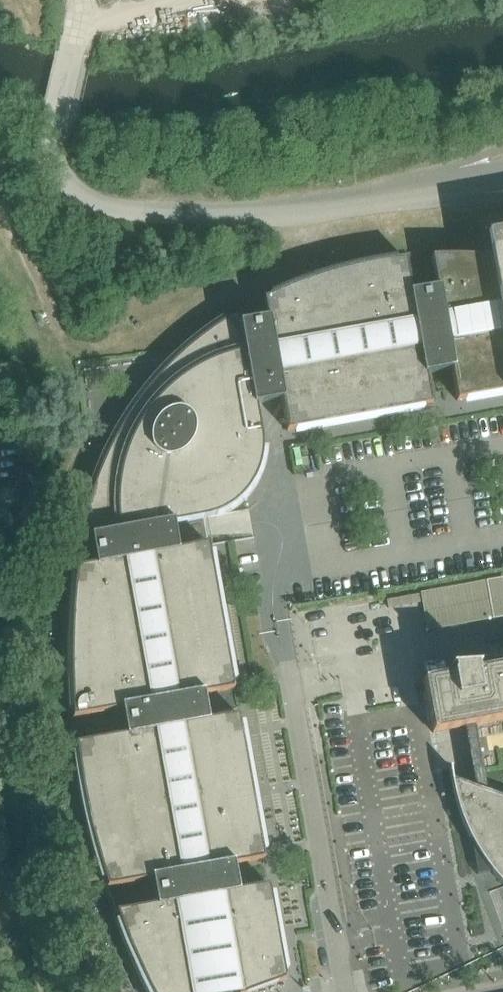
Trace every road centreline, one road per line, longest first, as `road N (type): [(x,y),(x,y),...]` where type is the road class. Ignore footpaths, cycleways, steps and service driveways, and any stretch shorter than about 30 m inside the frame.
road 1 (residential): [(502,175),(311,208),(114,211),(77,196),(53,154),(74,58)]
road 2 (unclassified): [(347,991),(285,576)]

